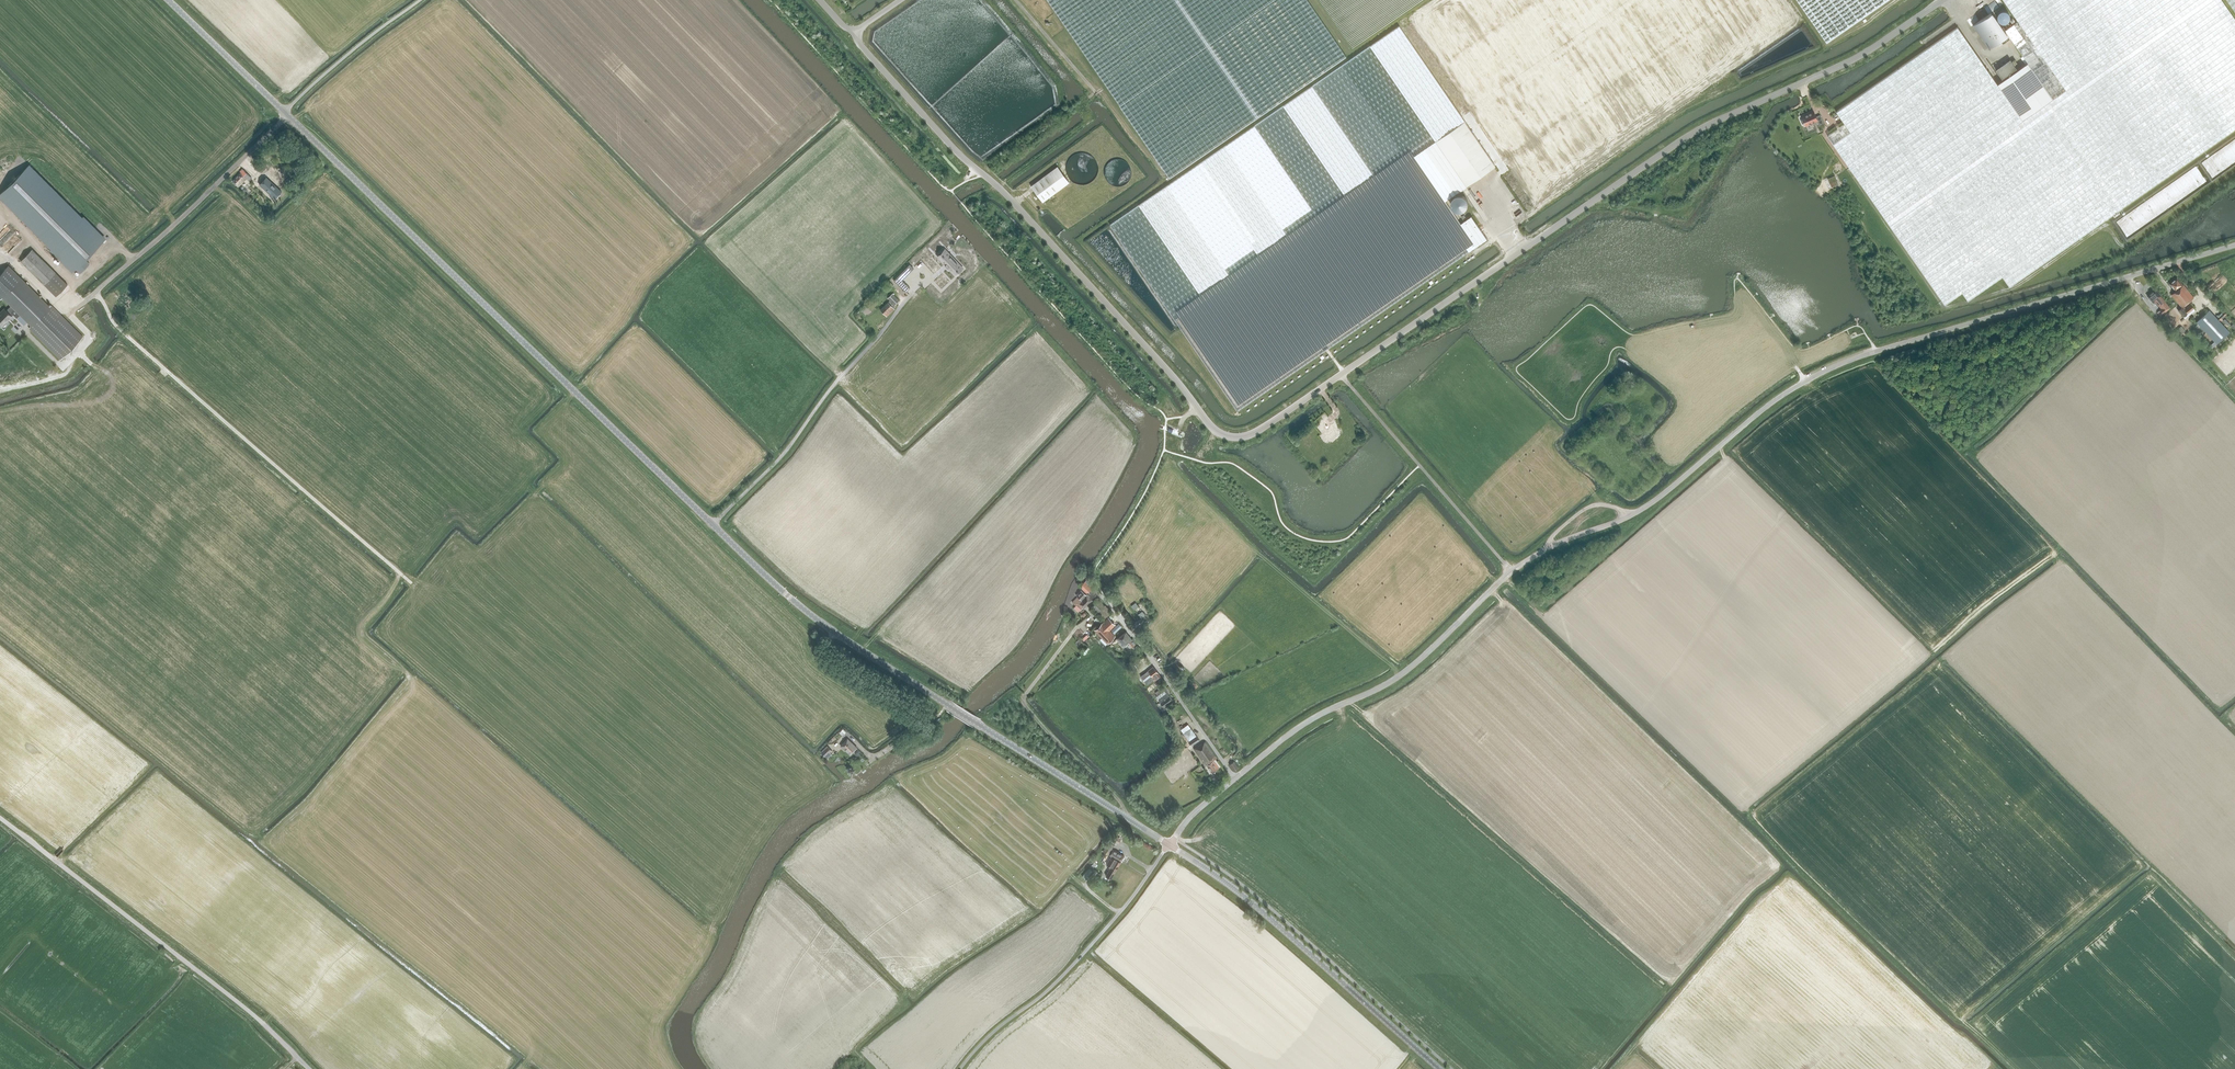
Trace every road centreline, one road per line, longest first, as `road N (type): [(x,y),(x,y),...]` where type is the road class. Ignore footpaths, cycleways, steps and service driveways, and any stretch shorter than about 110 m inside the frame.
road 1 (unclassified): [(1761,101),(1682,140),(1264,427),(1232,437),(1208,423),(854,32)]
road 2 (unclassified): [(1235,779),(1307,723),(1406,671),(1511,571),(1644,507),(1765,408),(1822,372),(2234,245)]
road 3 (secondary): [(1169,845),(803,610),(288,116)]
road 4 (tertiary): [(309,1068),(235,999),(0,818)]
road 5 (secondary): [(1439,1068),(1257,907),(1169,845)]
road 6 (unclassified): [(93,300),(288,116)]
road 7 (residential): [(1235,779),(1103,598)]
road 8 (unclassified): [(1761,101),(1863,54),(1942,0)]
road 9 (unclassified): [(284,111),(420,0)]
road 10 (secondary): [(284,111),(168,0)]
road 11 (track): [(1123,816),(1113,794),(1025,706),(1025,695)]

